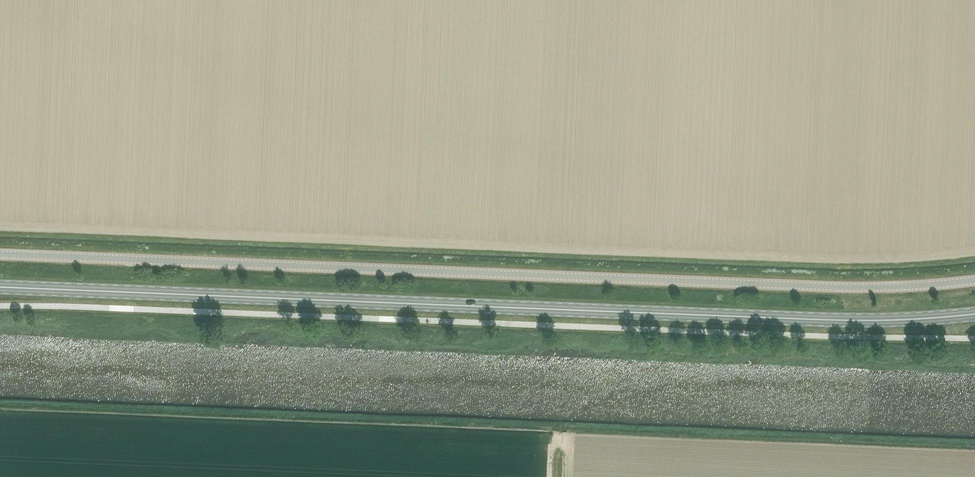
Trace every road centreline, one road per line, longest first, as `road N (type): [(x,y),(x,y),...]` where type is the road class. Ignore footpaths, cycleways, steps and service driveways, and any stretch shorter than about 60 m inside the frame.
road 1 (primary): [(974,314),(864,321),(0,287)]
road 2 (unclassified): [(0,254),(832,287),(974,281)]

